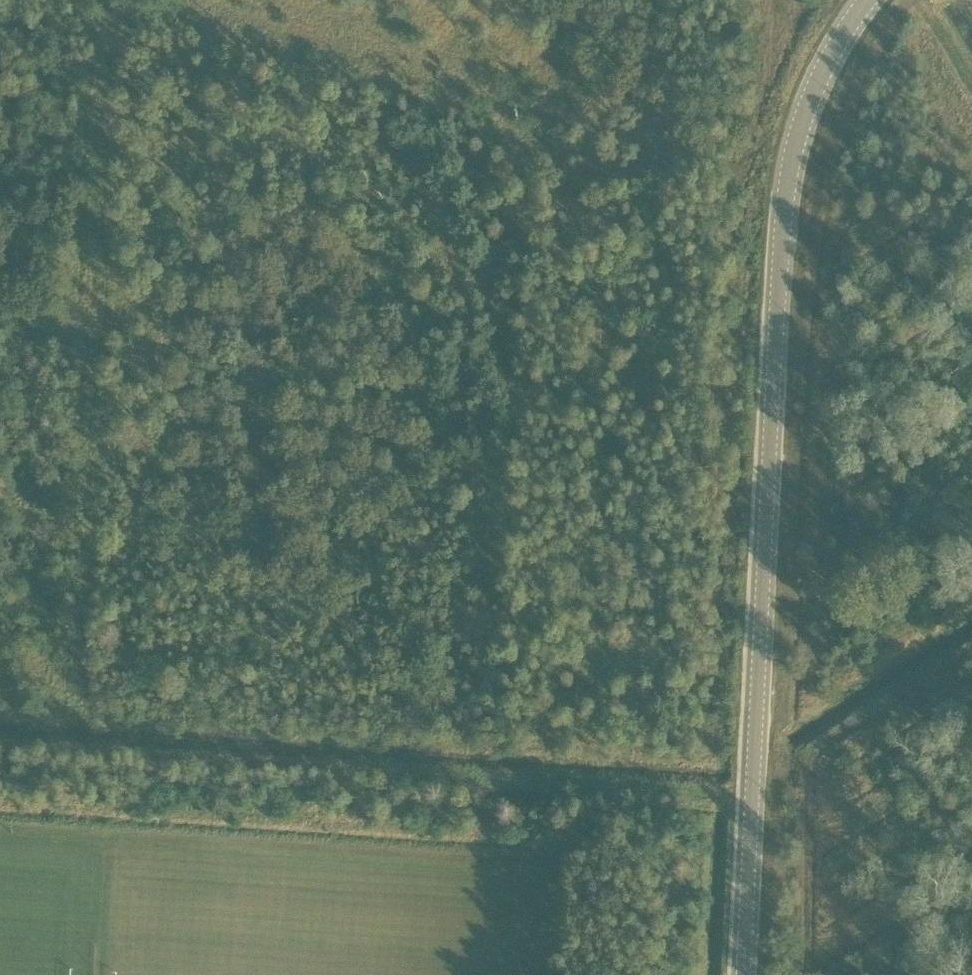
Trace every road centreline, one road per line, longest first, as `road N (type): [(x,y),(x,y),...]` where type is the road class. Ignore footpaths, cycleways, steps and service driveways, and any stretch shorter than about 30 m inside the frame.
road 1 (tertiary): [(745,974),(791,161),(824,72),(869,0)]

